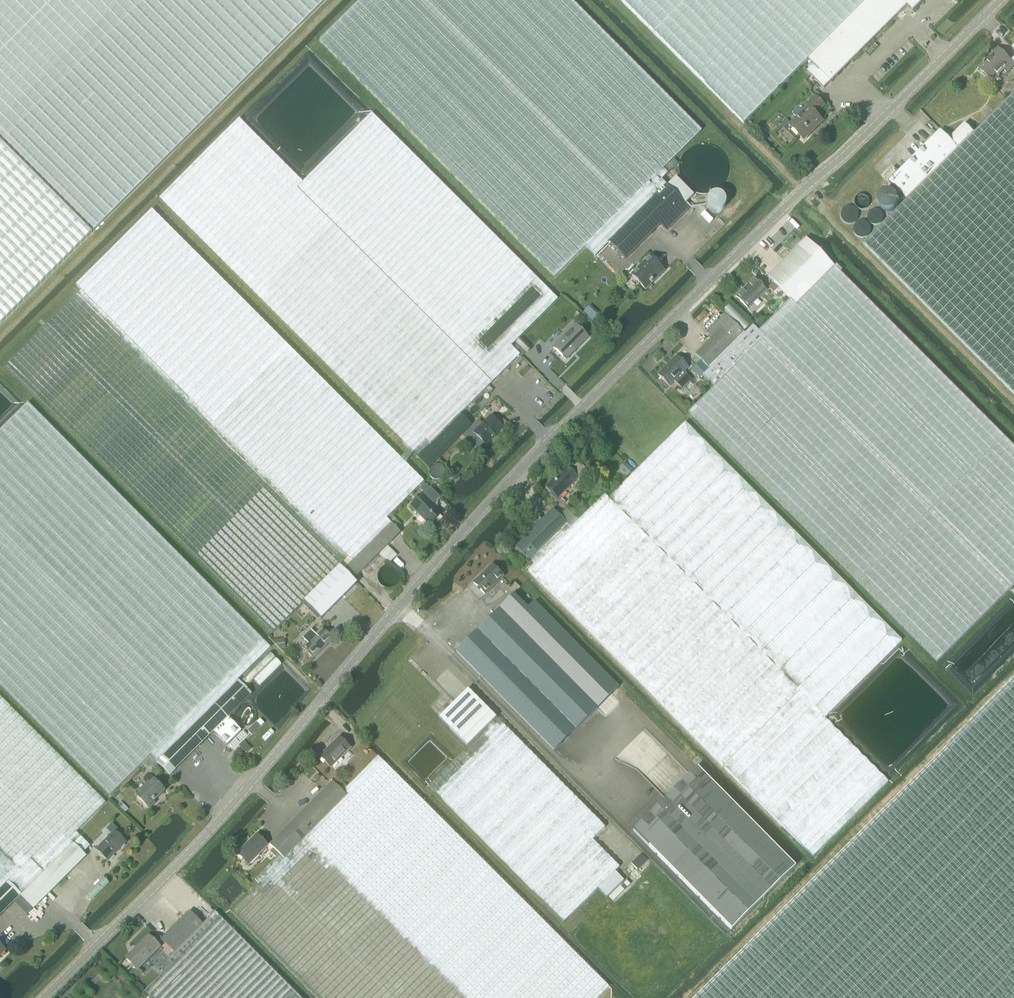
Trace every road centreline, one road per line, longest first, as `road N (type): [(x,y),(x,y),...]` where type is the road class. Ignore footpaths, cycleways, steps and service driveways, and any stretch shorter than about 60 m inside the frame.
road 1 (tertiary): [(44,997),(217,824),(486,506),(1004,0)]

